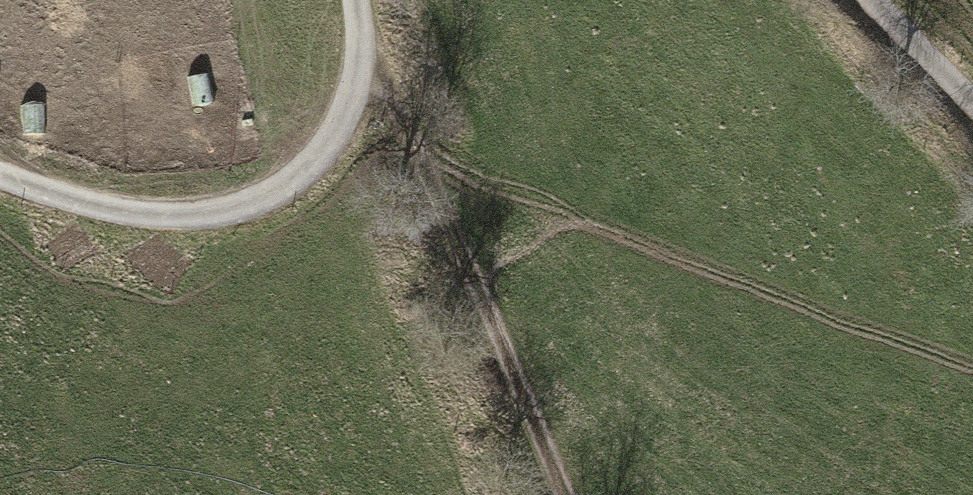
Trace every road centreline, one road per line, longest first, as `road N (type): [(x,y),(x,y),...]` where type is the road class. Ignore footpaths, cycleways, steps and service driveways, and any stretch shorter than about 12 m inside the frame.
road 1 (track): [(561,494),(479,299),(366,66)]
road 2 (track): [(0,170),(88,213),(210,215),(310,165),(366,66)]
road 3 (residential): [(972,108),(867,0)]

